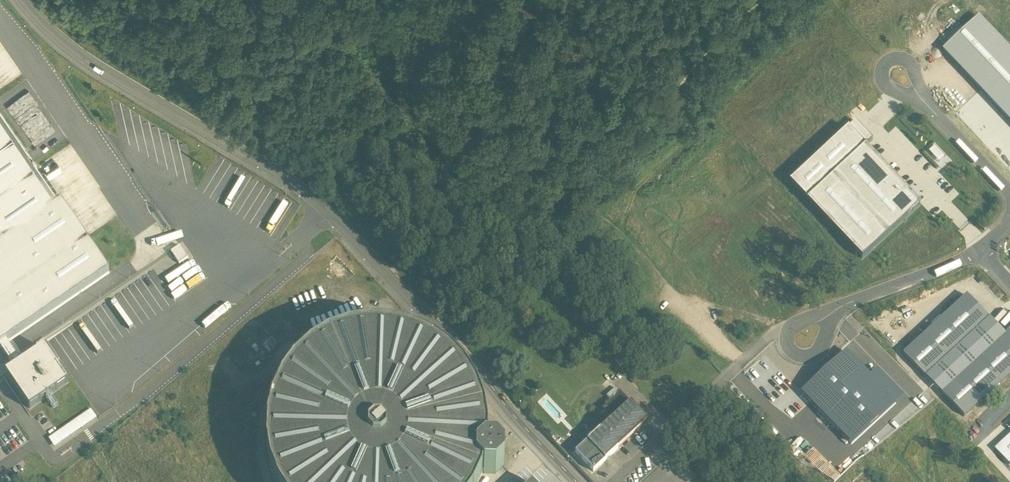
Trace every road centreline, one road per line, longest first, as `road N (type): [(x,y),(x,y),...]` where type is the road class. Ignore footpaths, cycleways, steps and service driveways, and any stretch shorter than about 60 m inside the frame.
road 1 (tertiary): [(580,481),(330,210),(99,67),(27,0)]
road 2 (track): [(338,0),(445,134),(525,203),(553,185)]
road 3 (track): [(553,185),(666,118),(678,84),(766,0)]
road 4 (residential): [(669,433),(789,328)]
road 5 (unclassified): [(976,250),(836,304)]
road 6 (residential): [(911,89),(1009,197)]

